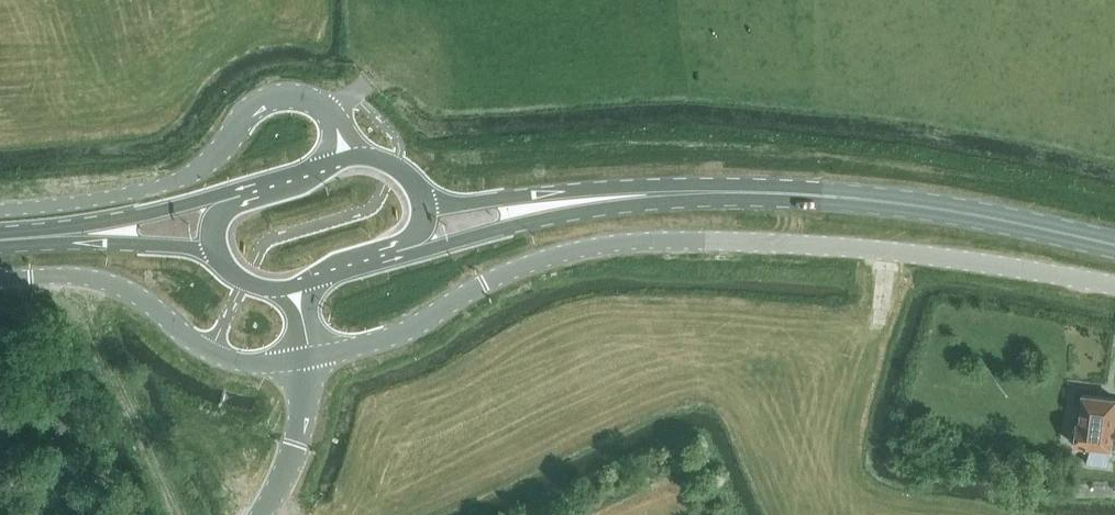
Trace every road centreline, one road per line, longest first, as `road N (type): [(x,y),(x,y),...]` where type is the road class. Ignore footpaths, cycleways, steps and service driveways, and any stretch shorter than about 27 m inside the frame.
road 1 (unclassified): [(306,358),(393,336),(527,264),(617,242),(851,246),(1114,285)]
road 2 (primary): [(384,261),(559,215),(776,192)]
road 3 (primary): [(776,192),(654,185),(423,201)]
road 4 (primary): [(776,192),(924,206),(1114,244)]
road 5 (unclassified): [(0,279),(105,280),(225,358),(306,358)]
road 6 (primary): [(256,183),(156,210),(0,235)]
road 7 (primary): [(0,243),(216,252)]
road 8 (primary): [(423,201),(407,174),(373,157),(256,183)]
road 9 (tertiary): [(261,514),(294,446),(306,358)]

